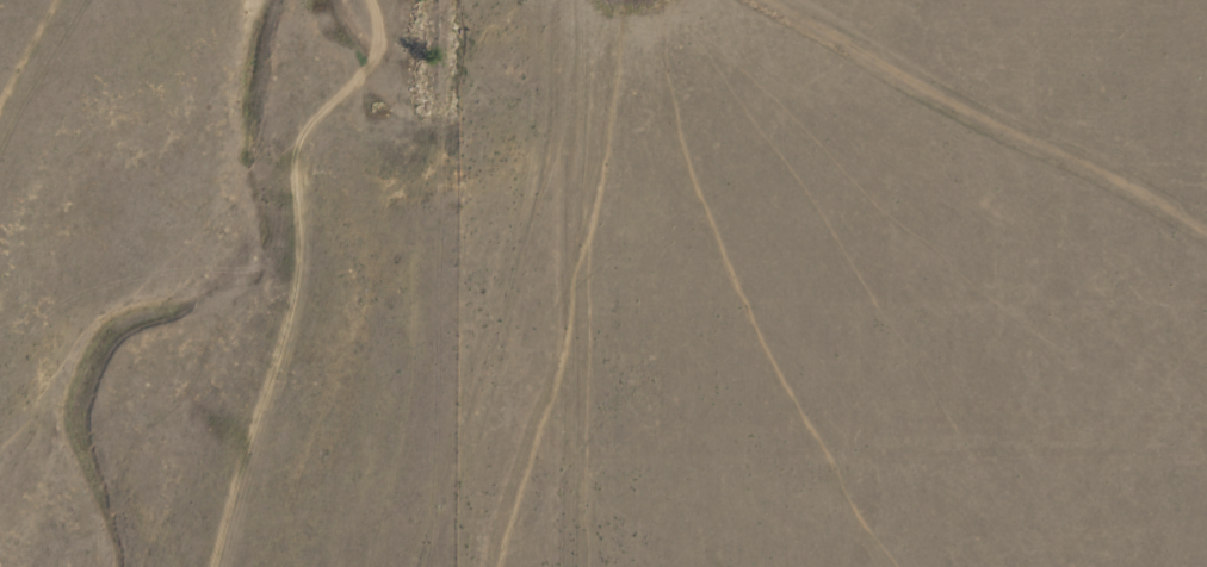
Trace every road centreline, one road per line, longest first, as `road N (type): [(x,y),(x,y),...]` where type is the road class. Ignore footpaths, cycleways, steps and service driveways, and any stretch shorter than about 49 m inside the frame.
road 1 (residential): [(155,0),(23,163),(0,256)]

